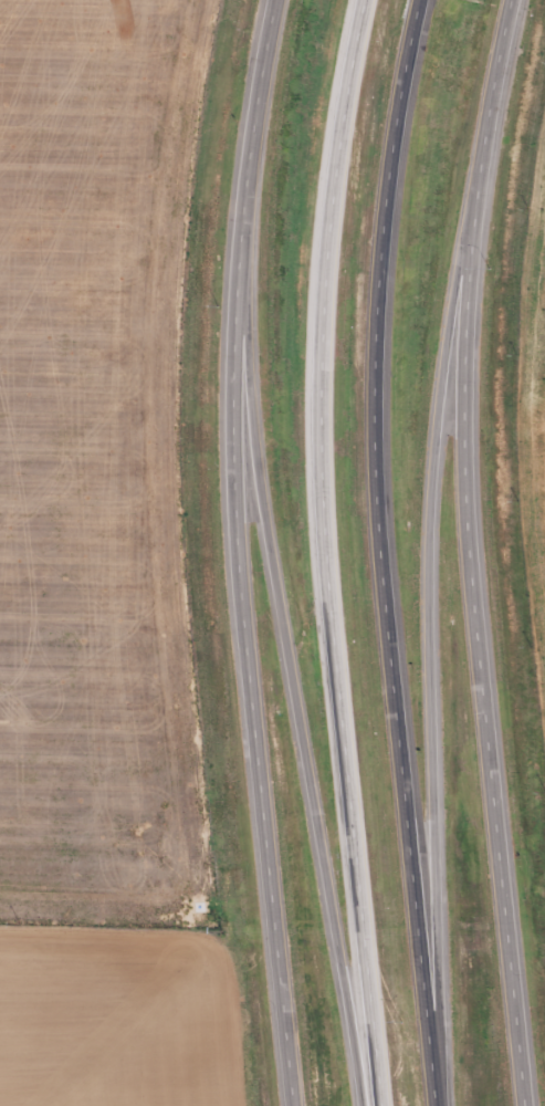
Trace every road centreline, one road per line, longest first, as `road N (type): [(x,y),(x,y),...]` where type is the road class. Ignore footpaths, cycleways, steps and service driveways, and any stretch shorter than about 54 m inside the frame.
road 1 (tertiary): [(524,1105),(469,567),(462,416),(474,188),(510,0)]
road 2 (tertiary): [(277,0),(239,229),(230,426),(290,1105)]
road 3 (motorway): [(435,1105),(373,428),(379,233),(414,0)]
road 4 (motorway): [(356,0),(327,228),(318,424),(379,1105)]
road 5 (motorway): [(434,1099),(425,526),(434,392),(474,188)]
road 6 (motorway): [(239,229),(253,440),(357,1105)]

